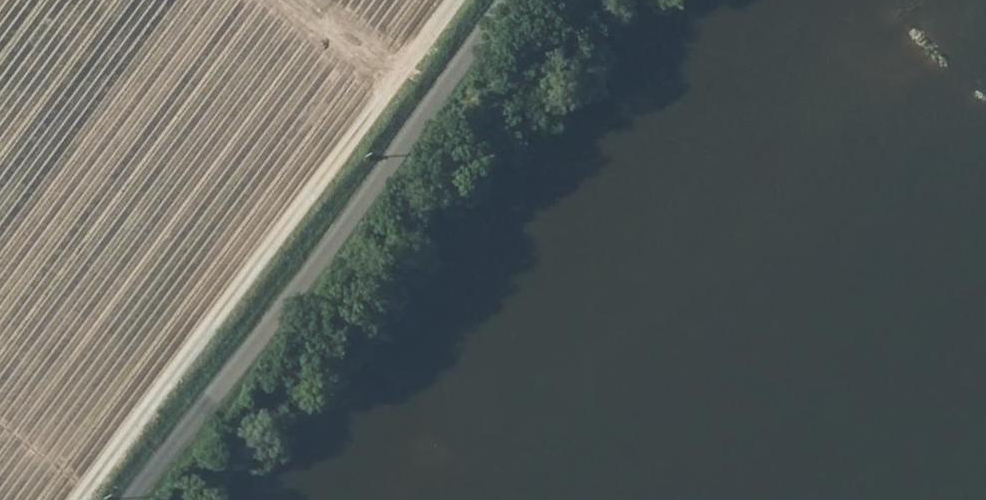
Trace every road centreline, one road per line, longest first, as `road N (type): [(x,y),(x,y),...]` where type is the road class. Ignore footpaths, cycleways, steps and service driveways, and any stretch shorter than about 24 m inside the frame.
road 1 (track): [(130,499),(506,0)]

